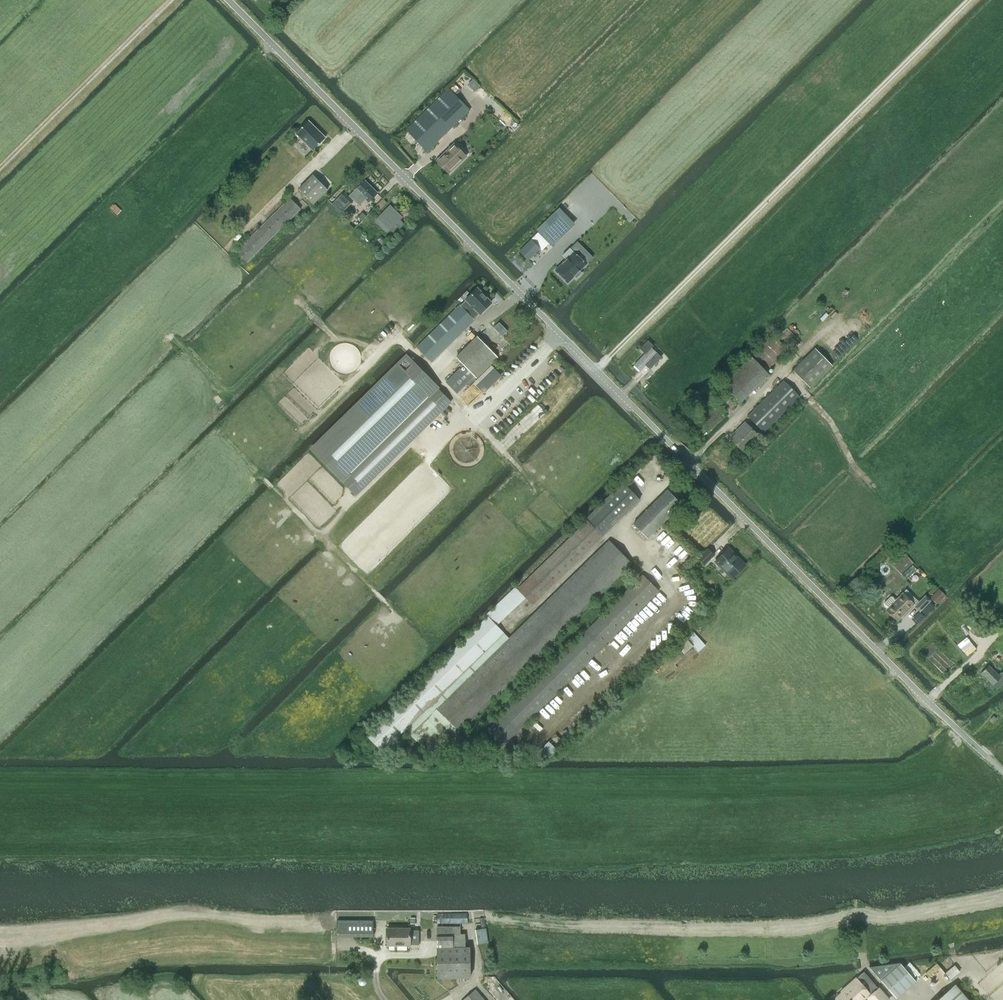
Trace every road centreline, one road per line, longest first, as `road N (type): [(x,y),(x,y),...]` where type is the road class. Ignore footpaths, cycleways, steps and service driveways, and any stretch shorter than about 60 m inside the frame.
road 1 (unclassified): [(1002,773),(228,0)]
road 2 (track): [(0,852),(667,853),(949,836),(1002,825)]

